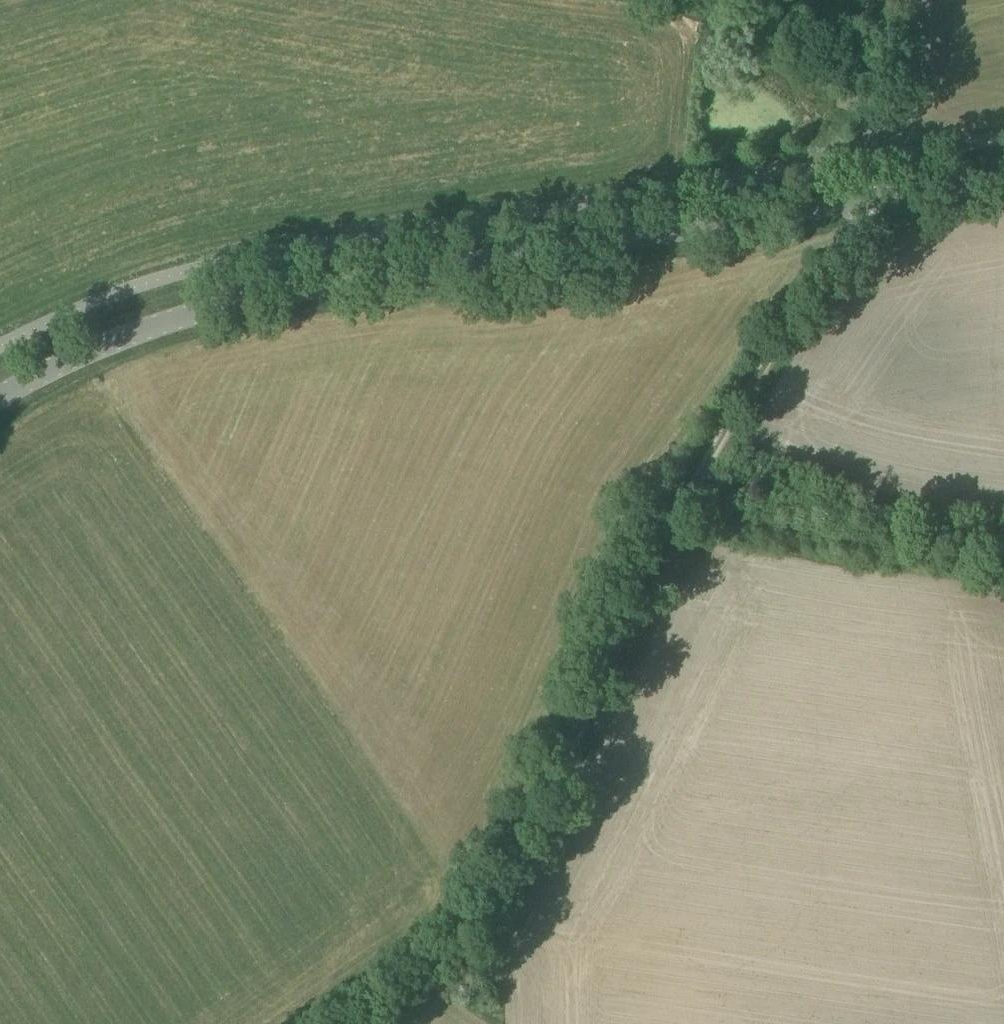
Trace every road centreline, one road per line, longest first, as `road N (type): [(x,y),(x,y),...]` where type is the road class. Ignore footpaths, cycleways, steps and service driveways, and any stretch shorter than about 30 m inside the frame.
road 1 (secondary): [(0,401),(109,344),(217,307),(1003,180)]
road 2 (track): [(378,1023),(434,980),(485,922),(687,498)]
road 3 (track): [(687,498),(751,383),(872,201)]

